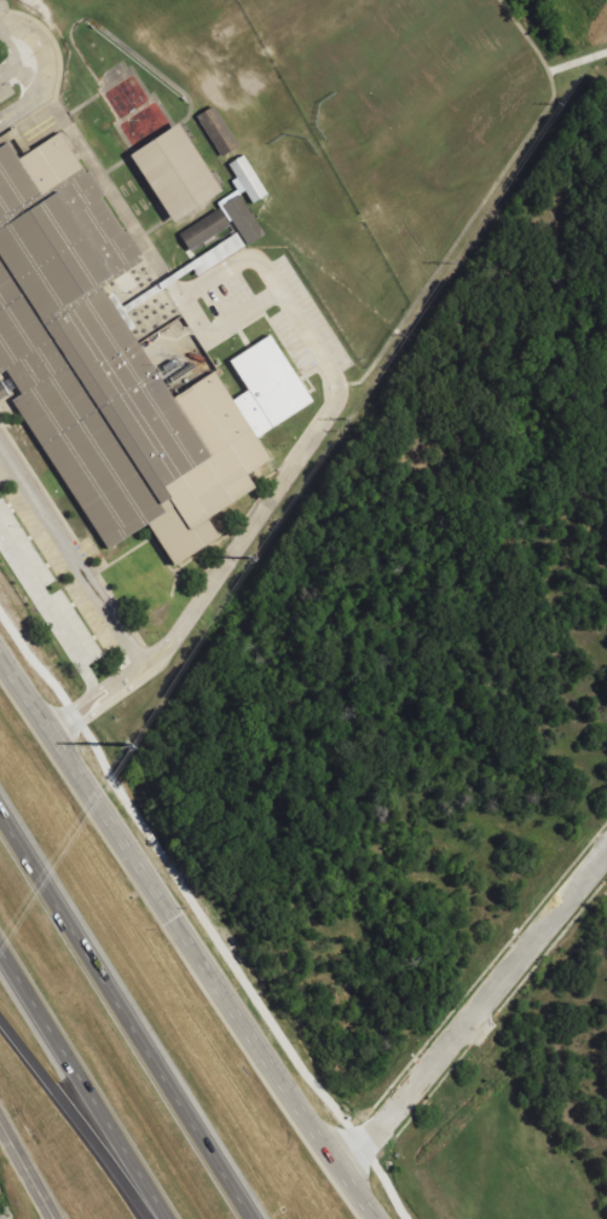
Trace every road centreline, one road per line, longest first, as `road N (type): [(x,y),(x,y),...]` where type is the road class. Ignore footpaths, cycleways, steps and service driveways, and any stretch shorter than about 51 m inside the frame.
road 1 (secondary): [(377,1218),(0,650)]
road 2 (motorway): [(251,1218),(0,813)]
road 3 (residential): [(339,1167),(387,1121),(606,857)]
road 4 (motorway): [(0,951),(160,1218)]
road 5 (motorway): [(0,1020),(152,1218)]

